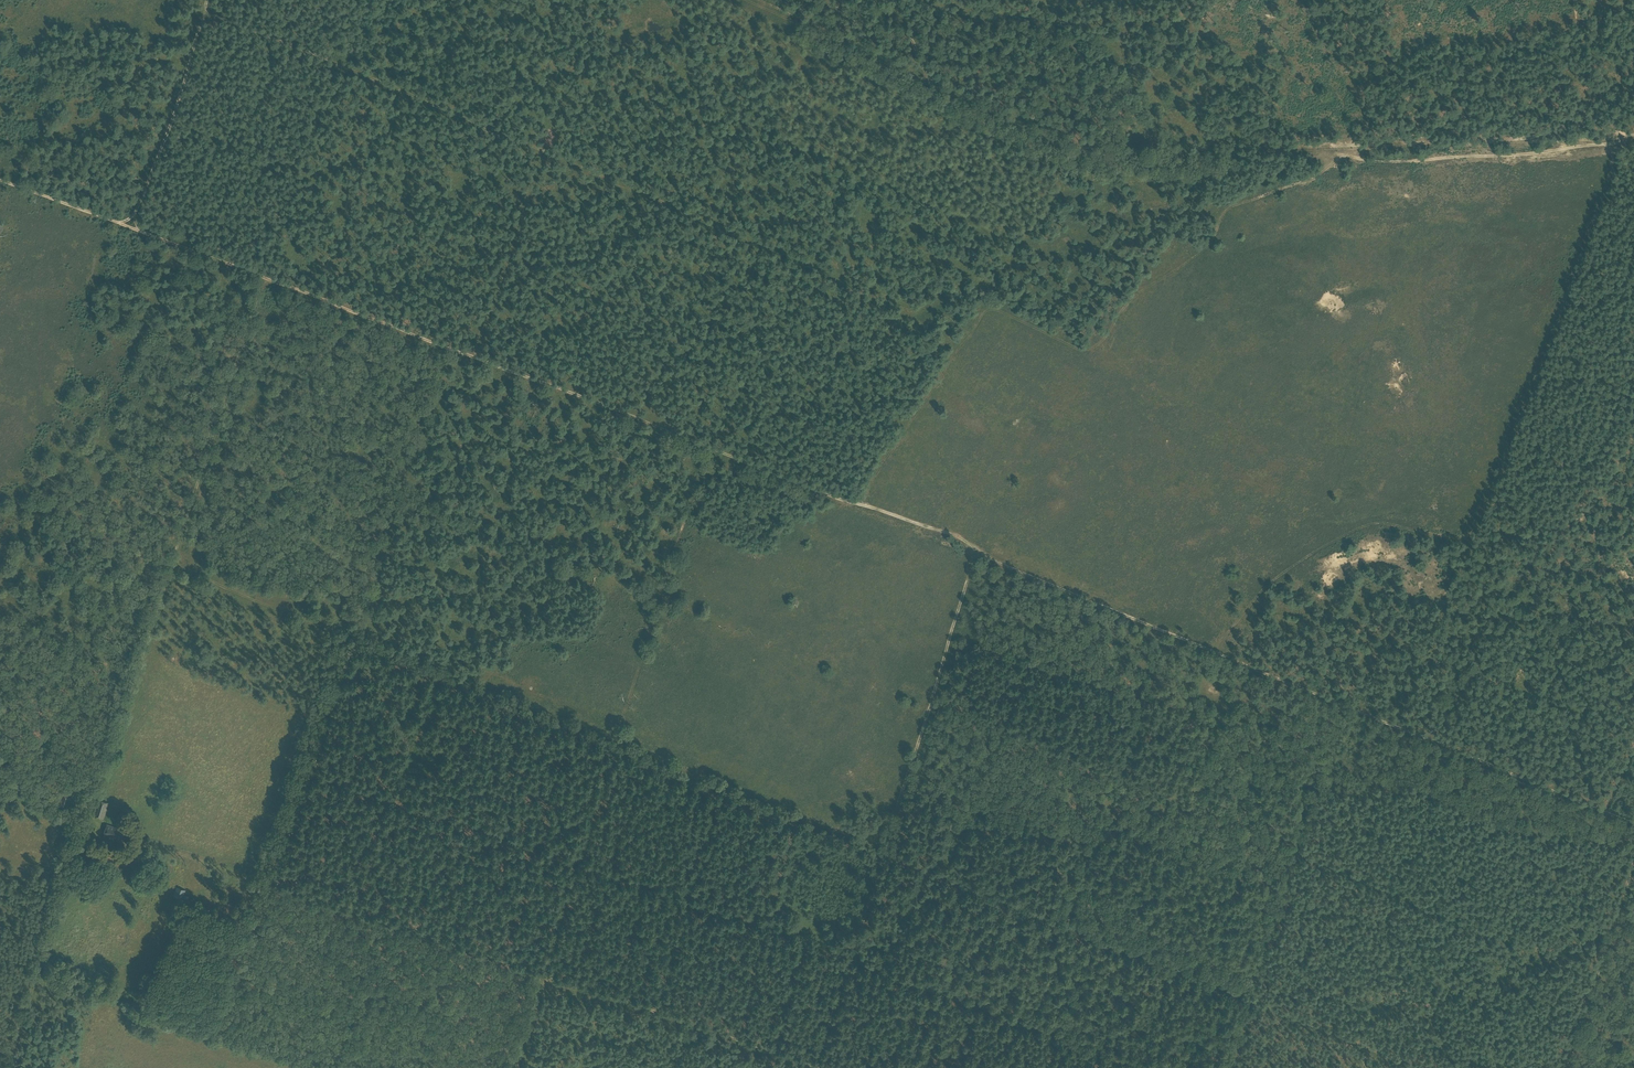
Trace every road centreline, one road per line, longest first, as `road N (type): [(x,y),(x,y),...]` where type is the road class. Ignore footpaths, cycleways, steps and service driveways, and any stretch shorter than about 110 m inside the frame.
road 1 (track): [(1212,650),(986,558),(950,533),(825,494),(0,180)]
road 2 (track): [(264,277),(333,61),(745,235),(685,438)]
road 3 (track): [(1416,1067),(893,857),(898,805),(974,549)]
road 4 (track): [(82,857),(89,848),(161,846),(824,1067)]
road 5 (track): [(981,310),(1089,351),(1122,305),(1206,249),(1226,209),(1313,177),(1342,155),(1419,161),(1609,144)]
road 6 (track): [(1609,144),(1610,174),(1554,333),(1472,528),(1451,537)]
road 7 (track): [(1608,812),(1212,650)]
road 8 (track): [(0,497),(360,639)]
road 9 (track): [(0,795),(44,812),(82,857),(12,1067)]
road 10 (track): [(1451,537),(1380,523),(1352,531),(1269,583),(1212,650)]
road 11 (track): [(747,240),(918,308),(961,315),(981,310)]
road 12 (track): [(129,227),(207,0)]
road 13 (track): [(981,310),(855,503)]
road 14 (track): [(1451,537),(1537,567),(1633,557)]
road 15 (track): [(1537,567),(1575,640),(1633,677)]

